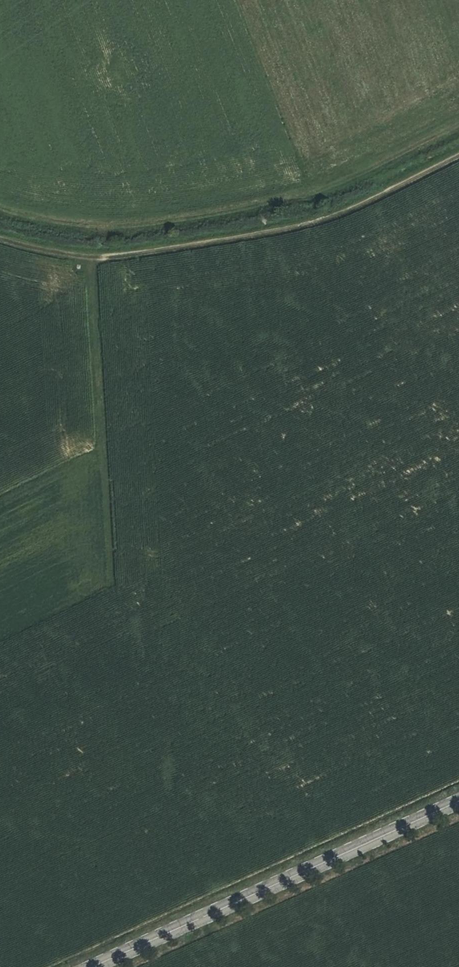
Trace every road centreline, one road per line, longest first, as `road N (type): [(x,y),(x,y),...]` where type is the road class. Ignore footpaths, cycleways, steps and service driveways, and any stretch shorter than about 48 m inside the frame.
road 1 (track): [(94,257),(111,582),(141,669)]
road 2 (unclassified): [(458,800),(95,966)]
road 3 (track): [(94,257),(329,216),(458,155)]

